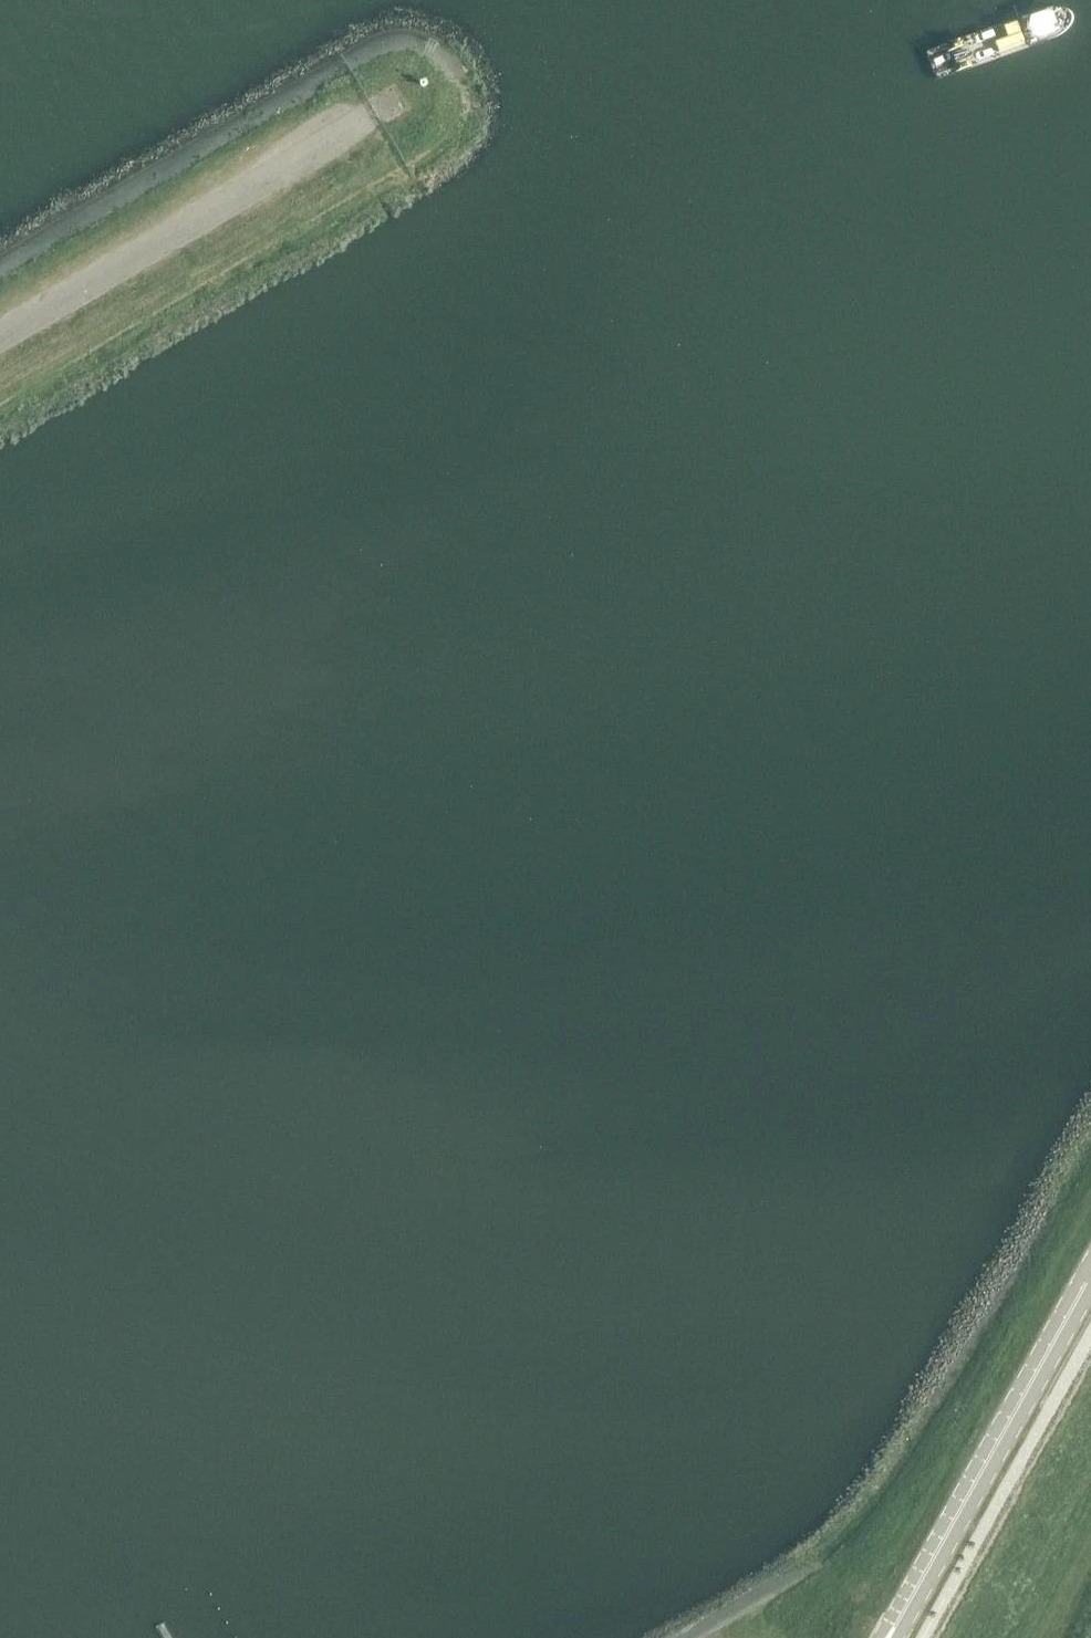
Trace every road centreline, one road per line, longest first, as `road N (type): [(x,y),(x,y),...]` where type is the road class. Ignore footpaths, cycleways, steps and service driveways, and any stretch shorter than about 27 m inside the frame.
road 1 (unclassified): [(0,337),(397,96)]
road 2 (secondary): [(888,1637),(1090,1279)]

